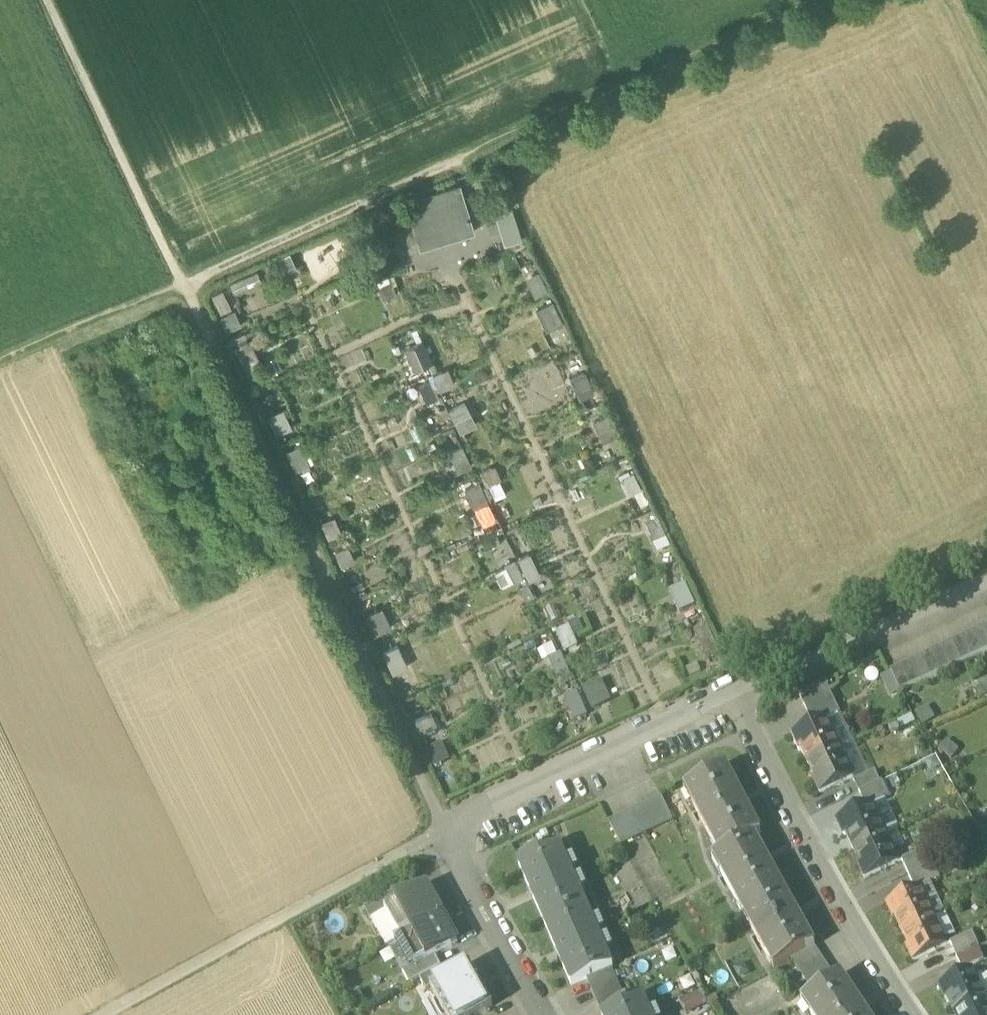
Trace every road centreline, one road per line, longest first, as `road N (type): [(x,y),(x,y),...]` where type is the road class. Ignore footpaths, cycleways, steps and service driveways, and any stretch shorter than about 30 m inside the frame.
road 1 (track): [(814,0),(456,162)]
road 2 (residential): [(731,692),(812,855),(913,1014)]
road 3 (residential): [(731,692),(440,827)]
road 4 (track): [(47,0),(183,284)]
road 5 (residential): [(986,582),(731,692)]
road 6 (residential): [(545,1014),(440,827)]

